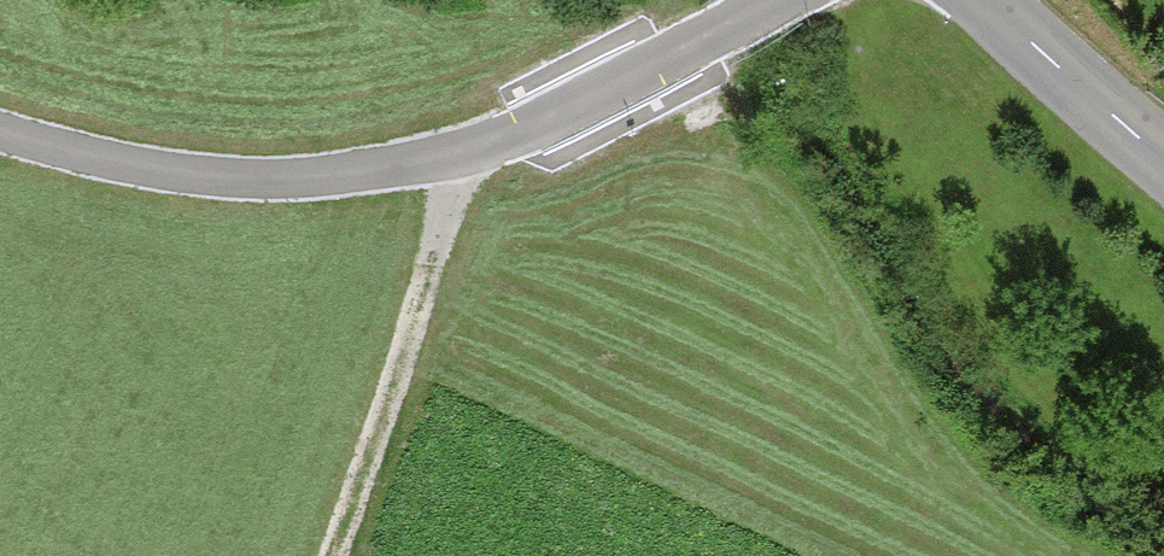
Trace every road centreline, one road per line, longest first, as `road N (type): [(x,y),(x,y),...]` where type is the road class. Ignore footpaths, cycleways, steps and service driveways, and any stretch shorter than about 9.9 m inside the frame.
road 1 (unclassified): [(0,128),(149,168),(267,176),(396,167),(535,124),(771,0)]
road 2 (track): [(456,151),(430,262),(330,555)]
road 3 (tertiary): [(1163,160),(986,0)]

